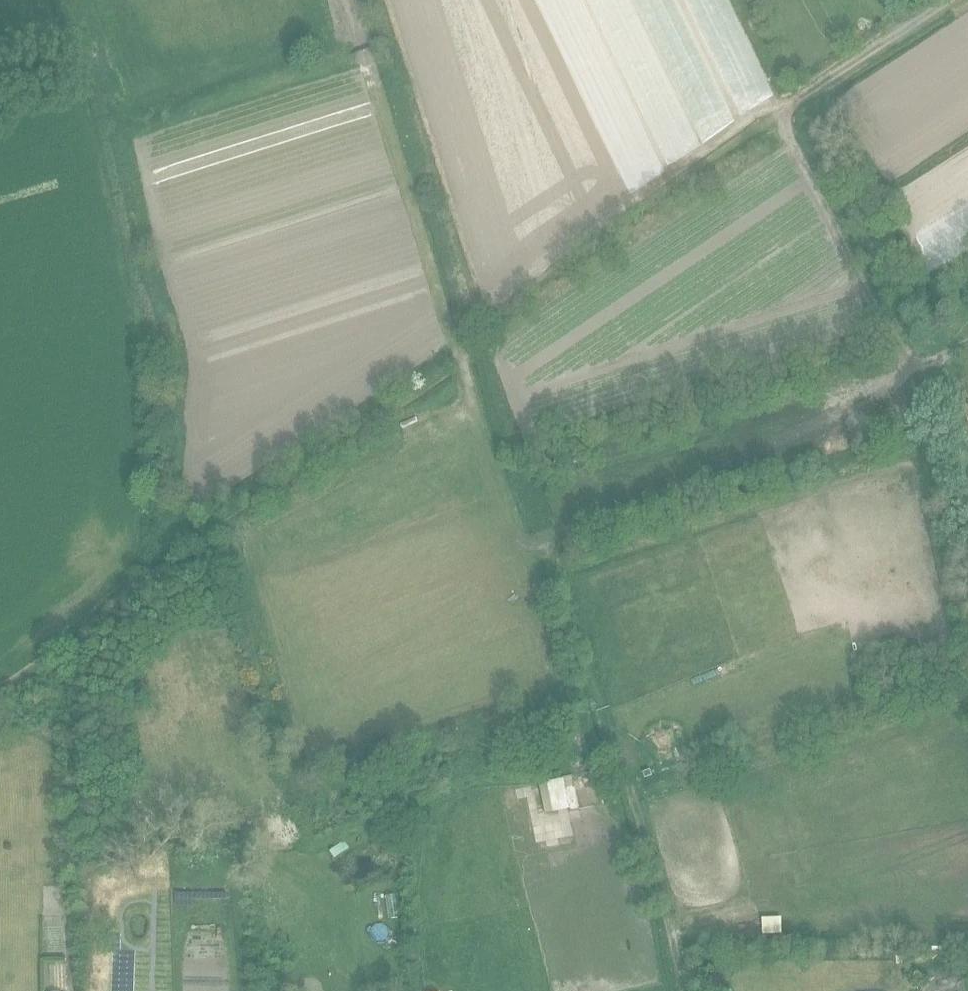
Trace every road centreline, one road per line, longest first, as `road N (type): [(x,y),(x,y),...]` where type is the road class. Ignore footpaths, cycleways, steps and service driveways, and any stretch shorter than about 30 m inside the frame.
road 1 (track): [(680,990),(639,823),(555,563),(462,368)]
road 2 (track): [(344,0),(462,368)]

